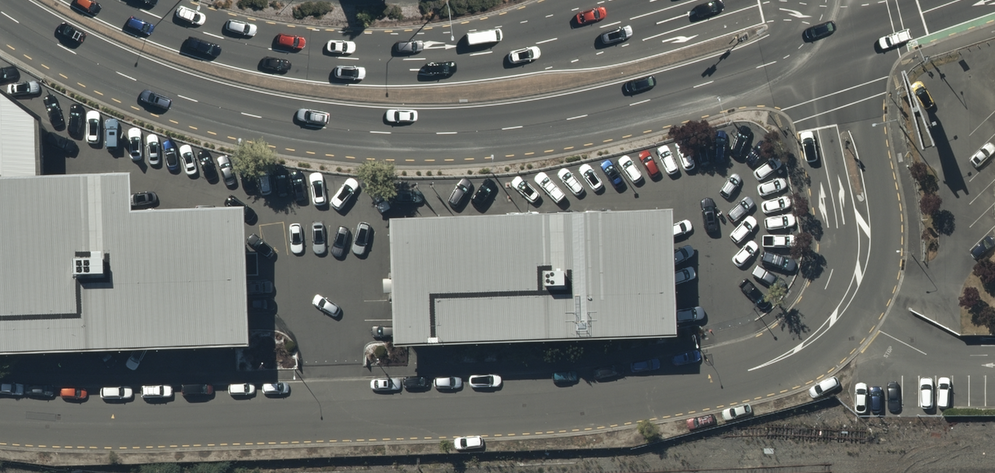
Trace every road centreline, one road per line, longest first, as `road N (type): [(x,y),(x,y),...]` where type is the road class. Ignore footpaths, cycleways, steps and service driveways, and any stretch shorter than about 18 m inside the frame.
road 1 (unclassified): [(862,266),(832,321),(792,353),(755,369),(611,399),(304,417),(0,410)]
road 2 (primary): [(796,53),(535,125),(403,134),(218,108),(88,60),(0,11)]
road 3 (primary): [(114,0),(276,51),(421,60)]
road 4 (primary): [(421,60),(597,34),(711,0)]
road 5 (unclassified): [(842,34),(885,217),(862,266)]
road 6 (unclassified): [(862,266),(836,219),(796,53)]
road 7 (primary): [(421,60),(569,0)]

